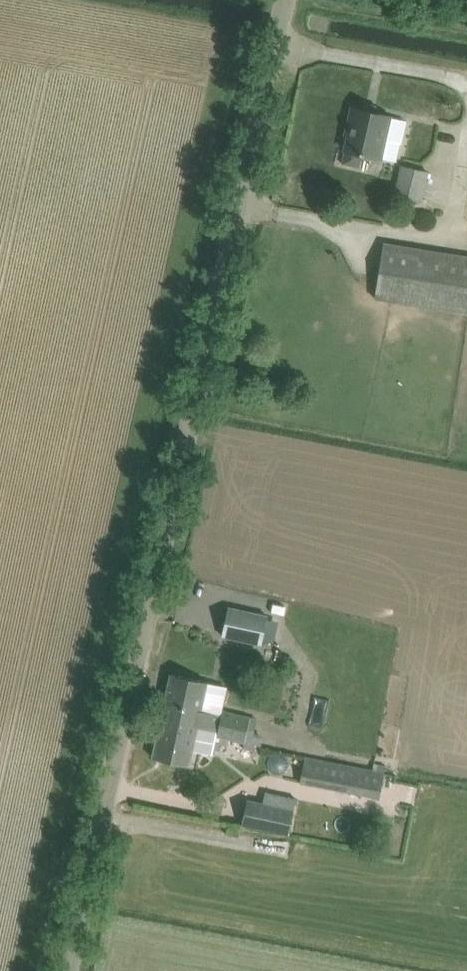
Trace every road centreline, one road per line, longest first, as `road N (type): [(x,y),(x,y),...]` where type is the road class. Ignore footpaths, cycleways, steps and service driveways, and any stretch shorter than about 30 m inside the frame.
road 1 (unclassified): [(71,970),(288,0)]

